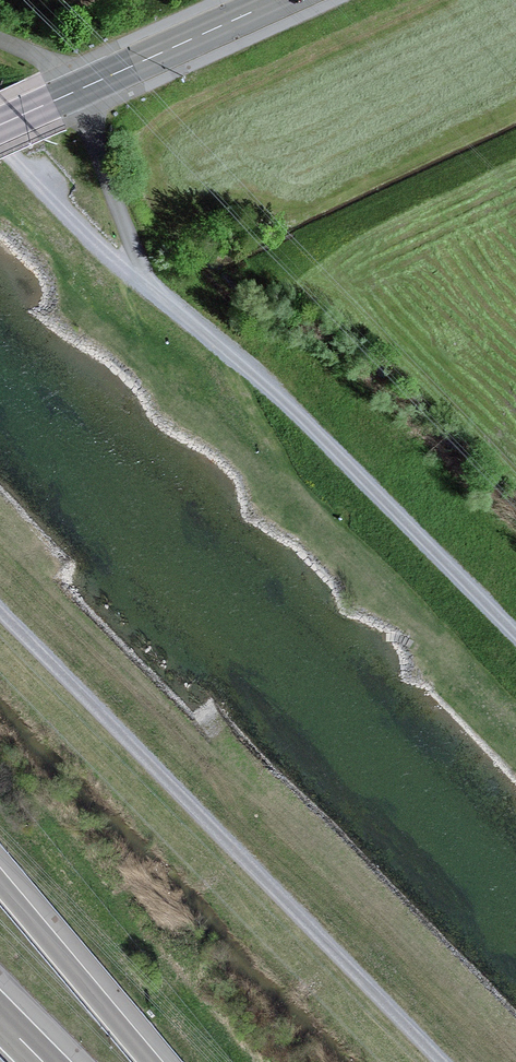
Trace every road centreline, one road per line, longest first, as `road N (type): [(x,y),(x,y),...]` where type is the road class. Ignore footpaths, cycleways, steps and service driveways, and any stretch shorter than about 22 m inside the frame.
road 1 (track): [(439,1061),(0,614)]
road 2 (track): [(515,634),(284,397),(149,287)]
road 3 (secondary): [(0,125),(276,0)]
road 4 (motorway): [(152,1061),(0,879)]
road 5 (track): [(0,145),(90,240),(149,287)]
road 6 (track): [(149,287),(81,116)]

